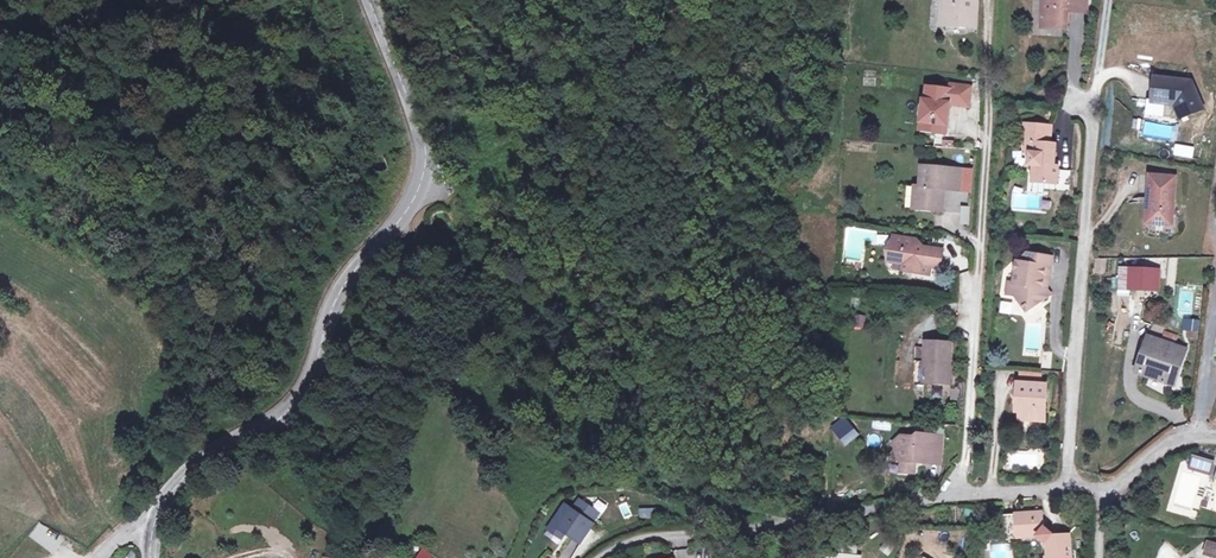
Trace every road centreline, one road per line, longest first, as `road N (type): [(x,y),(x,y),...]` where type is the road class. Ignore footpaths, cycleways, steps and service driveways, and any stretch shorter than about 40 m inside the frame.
road 1 (tertiary): [(368,0),(418,121),(428,168),(421,198),(336,292),(314,373),(281,419),(216,453),(148,536)]
road 2 (residential): [(1066,490),(1105,0)]
road 3 (residential): [(954,495),(964,460),(989,101)]
road 4 (residential): [(600,557),(642,538),(788,525),(954,495)]
road 5 (unclassified): [(1102,488),(1172,442),(1215,437)]

